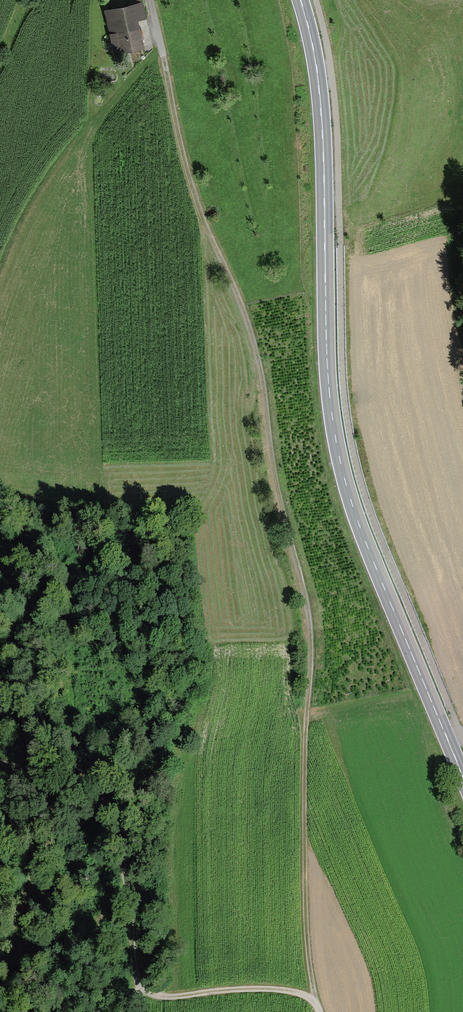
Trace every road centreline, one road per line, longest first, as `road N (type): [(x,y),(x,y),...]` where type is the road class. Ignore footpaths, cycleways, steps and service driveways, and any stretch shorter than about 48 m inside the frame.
road 1 (track): [(313,1002),(304,905),(307,610),(258,360),(187,175),(164,55)]
road 2 (primary): [(462,778),(380,581),(340,460),(327,360),(320,92),(300,0)]
road 3 (track): [(319,1011),(306,996),(265,986),(167,995),(127,991),(82,928),(84,830),(67,790),(0,758)]

